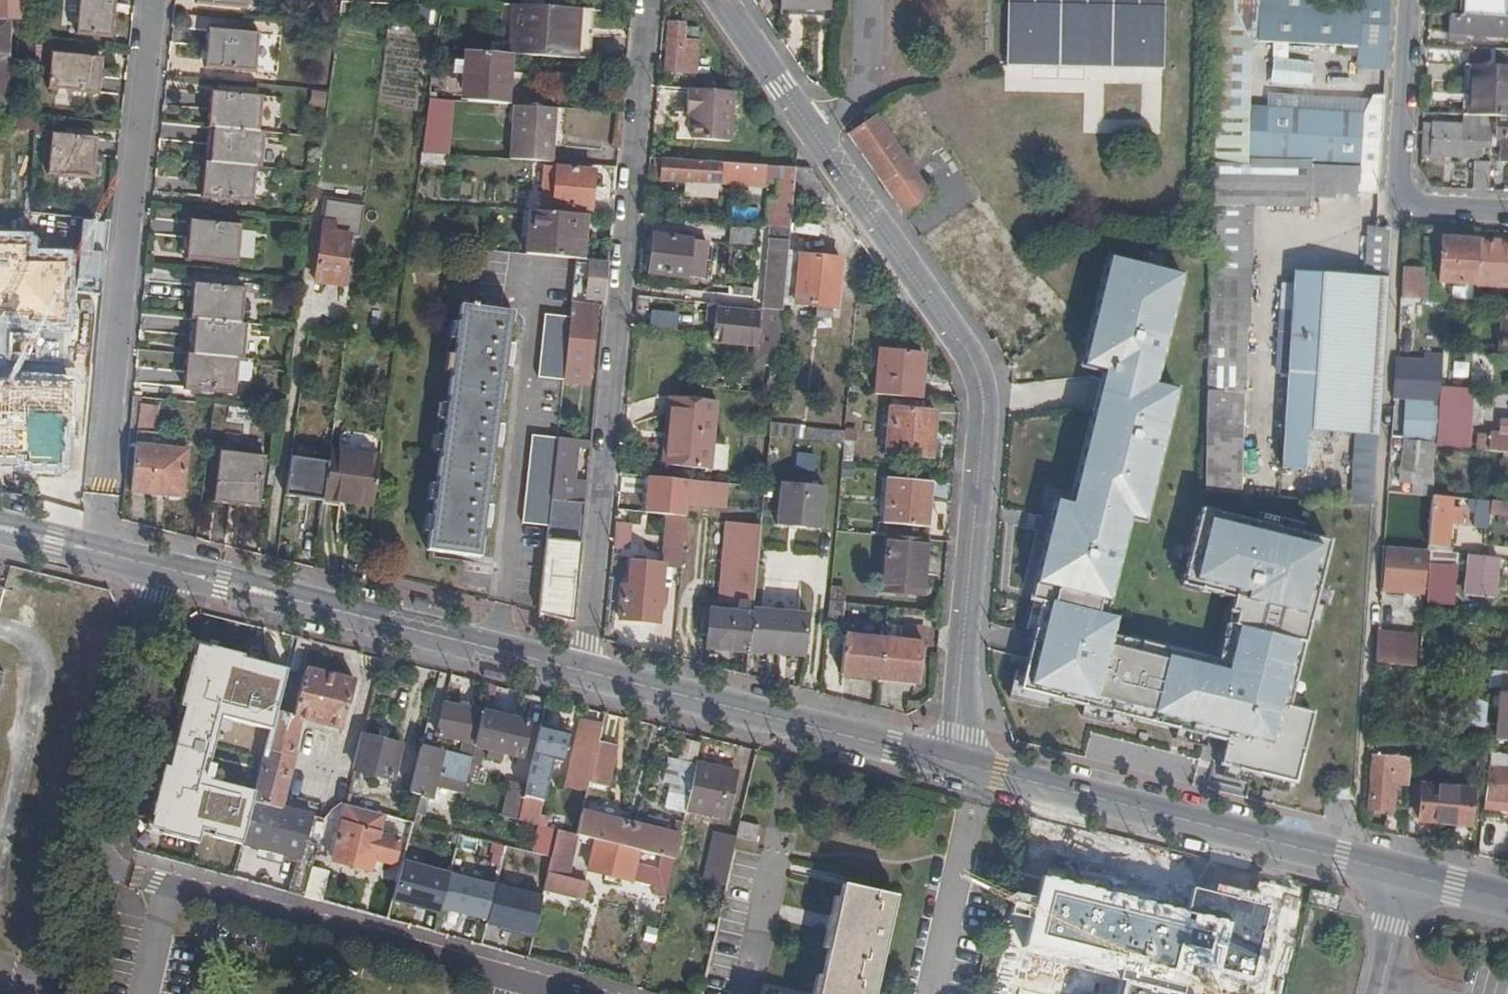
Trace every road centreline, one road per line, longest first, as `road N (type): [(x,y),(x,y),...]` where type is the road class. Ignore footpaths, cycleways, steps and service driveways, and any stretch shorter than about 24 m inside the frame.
road 1 (tertiary): [(731,0),(951,328),(982,412),(956,766)]
road 2 (residential): [(657,0),(584,672)]
road 3 (residential): [(1407,200),(1396,247),(1358,816),(1322,854)]
road 4 (unclassified): [(92,550),(158,0)]
road 5 (secondary): [(163,568),(584,672)]
road 6 (residential): [(556,993),(161,894)]
road 7 (secondary): [(584,672),(956,766)]
road 8 (secondary): [(956,766),(1322,854)]
road 9 (residential): [(163,568),(87,871)]
road 10 (residential): [(1413,0),(1401,174),(1407,200)]
road 11 (residential): [(927,993),(965,824)]
road 12 (residential): [(773,851),(739,993)]
road 13 (residential): [(87,871),(53,993)]

